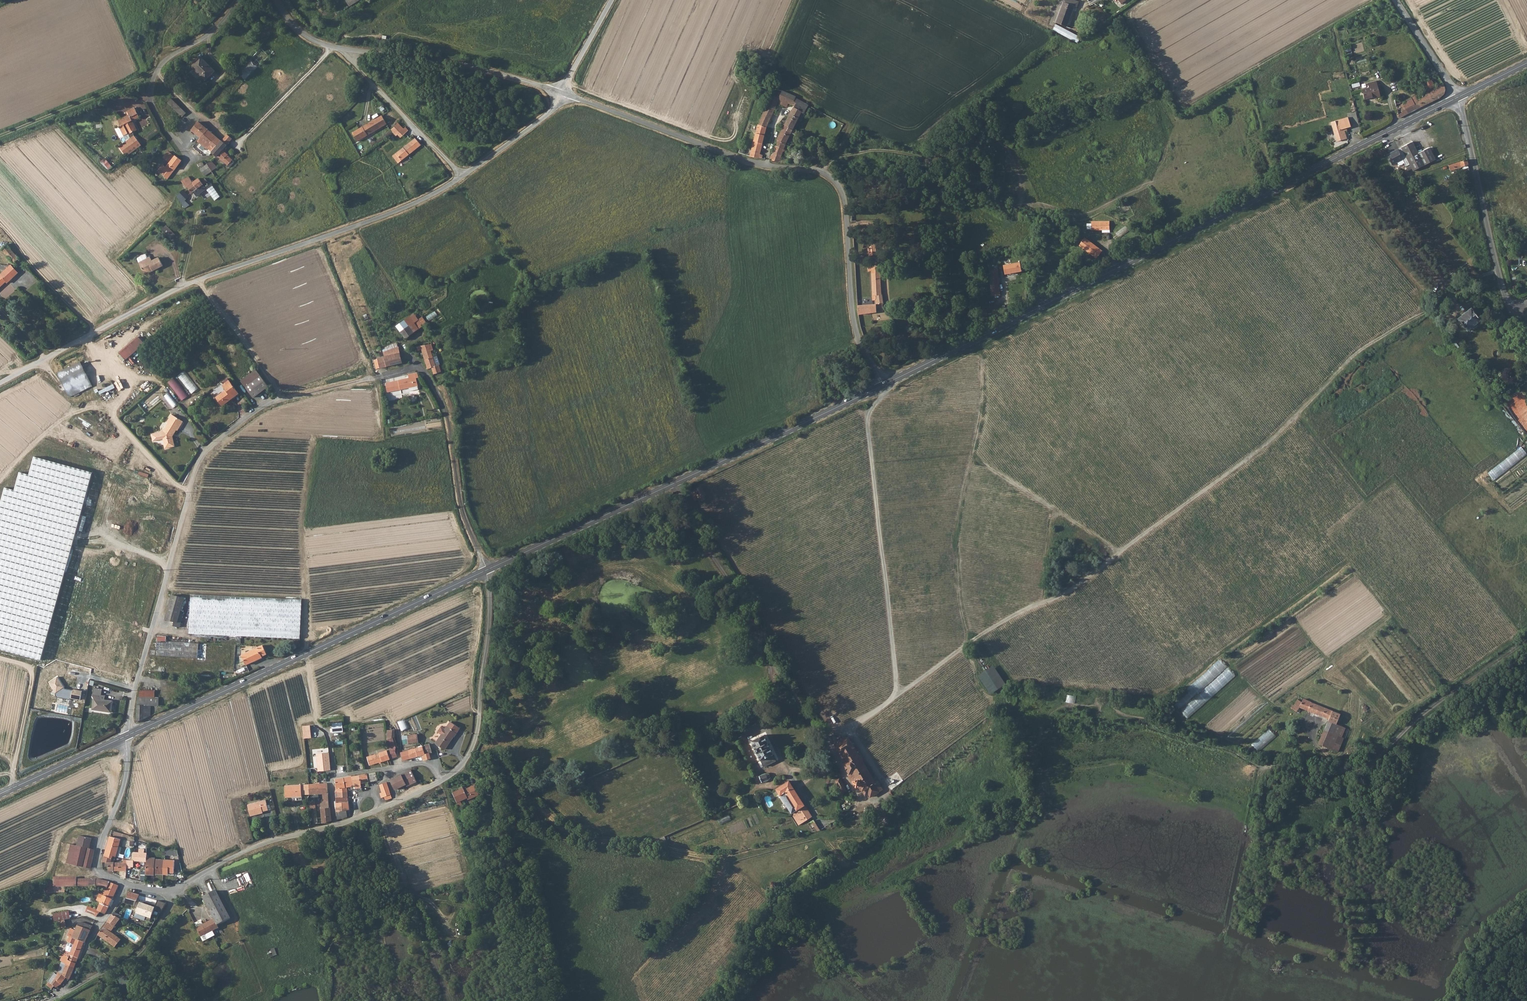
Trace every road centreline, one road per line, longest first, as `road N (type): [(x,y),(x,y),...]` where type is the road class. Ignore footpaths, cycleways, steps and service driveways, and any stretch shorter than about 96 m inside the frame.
road 1 (track): [(825,744),(982,633),(1099,569),(1255,453),(1363,349),(1497,268)]
road 2 (unclassified): [(486,572),(474,742),(453,773),(394,803),(260,845),(173,888),(137,888),(98,864),(126,767),(122,738)]
road 3 (secondary): [(884,385),(1457,99)]
road 4 (unclassified): [(0,383),(173,290),(394,213),(462,177)]
road 5 (unclassified): [(564,93),(747,161),(837,181),(857,334),(884,385)]
road 6 (secondary): [(486,572),(884,385)]
road 7 (track): [(880,397),(980,349),(982,408),(954,548),(964,647)]
road 8 (track): [(980,349),(1288,198),(1302,212),(1337,191)]
road 9 (secondary): [(130,734),(486,572)]
road 10 (unclassified): [(279,400),(218,439),(193,472),(131,702),(130,734)]
road 11 (track): [(898,694),(867,426),(884,385)]
road 12 (unclassified): [(275,0),(289,21),(327,46),(457,63),(564,93)]
road 13 (track): [(1376,0),(1180,114)]
road 14 (unclassified): [(1457,99),(1512,310)]
road 15 (unclassified): [(486,572),(460,506),(442,402),(428,377)]
road 16 (track): [(972,458),(1120,552)]
road 17 (track): [(0,135),(154,73)]
road 18 (unclassified): [(462,177),(555,110),(564,93)]
road 19 (secondary): [(0,793),(122,738)]
road 20 (track): [(376,810),(405,885),(445,918)]
road 21 (track): [(805,170),(866,152),(933,163)]

